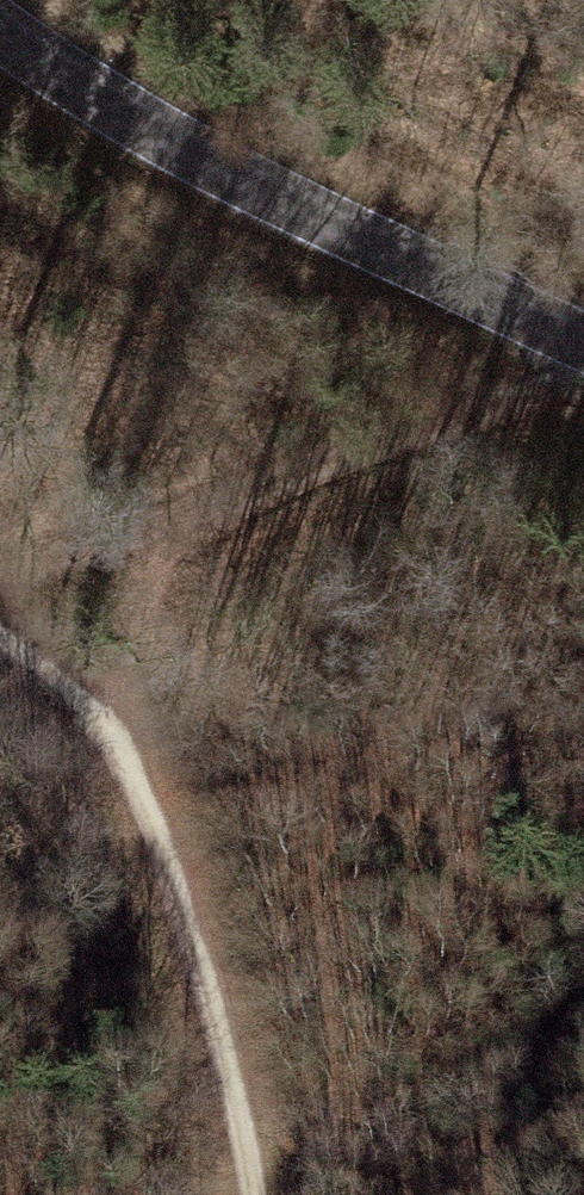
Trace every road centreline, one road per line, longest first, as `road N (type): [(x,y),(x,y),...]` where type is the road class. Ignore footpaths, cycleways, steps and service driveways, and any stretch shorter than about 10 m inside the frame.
road 1 (track): [(583,389),(436,410),(221,509),(166,617),(152,780),(232,1051),(260,1194)]
road 2 (tertiary): [(0,24),(147,125),(583,342)]
road 3 (track): [(221,509),(0,575)]
road 4 (track): [(152,780),(86,678),(0,633)]

